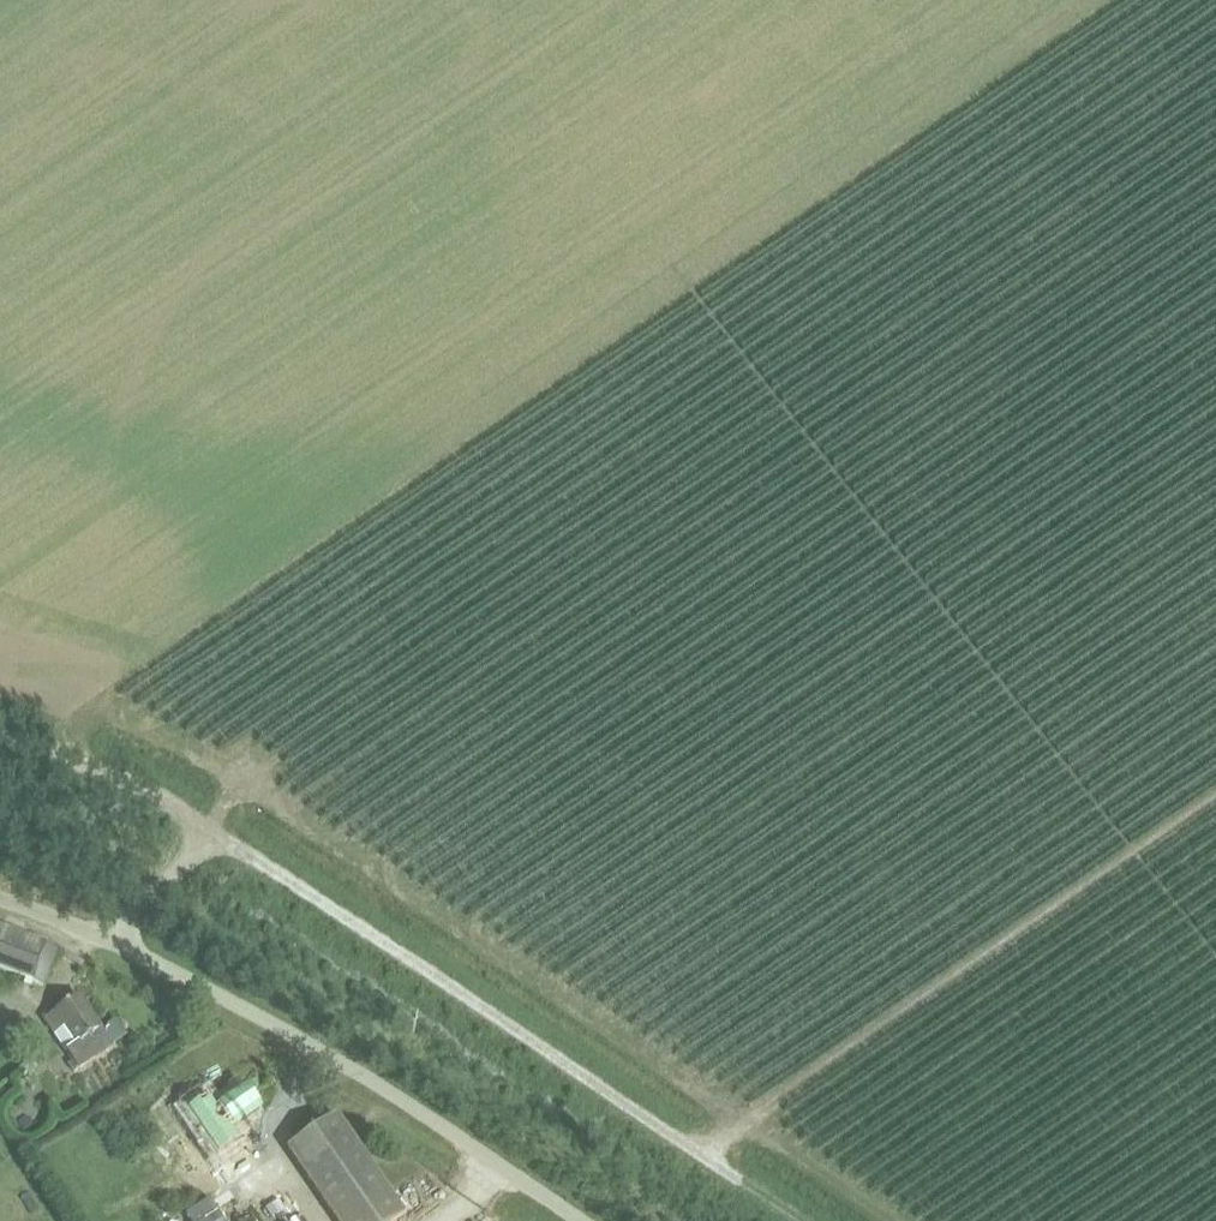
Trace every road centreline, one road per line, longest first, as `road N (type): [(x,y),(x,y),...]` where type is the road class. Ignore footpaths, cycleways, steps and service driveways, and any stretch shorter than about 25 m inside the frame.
road 1 (unclassified): [(576,1220),(350,1064),(111,937)]
road 2 (unclassified): [(111,937),(209,813)]

